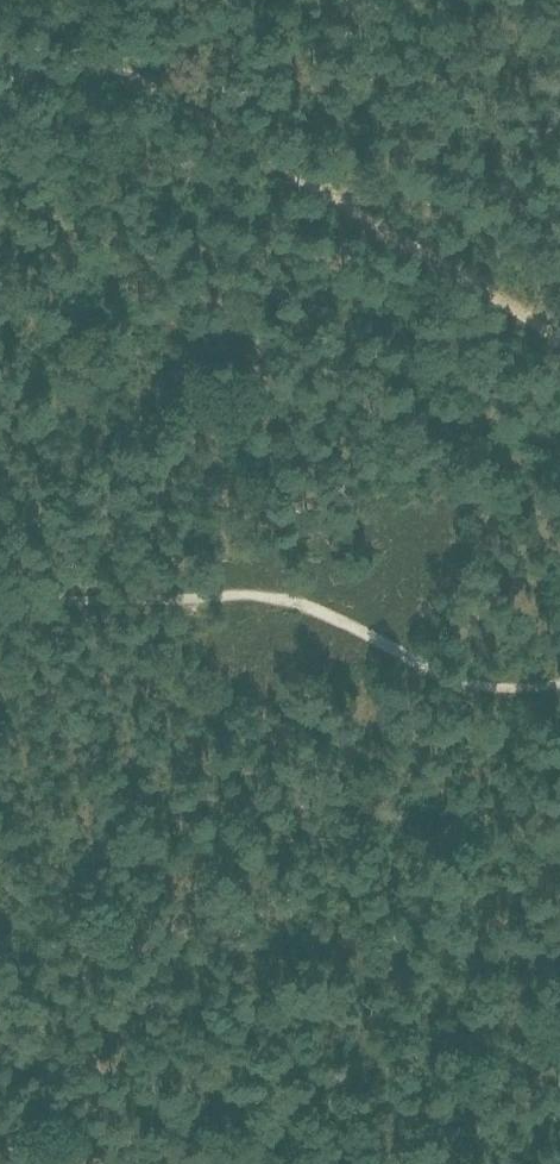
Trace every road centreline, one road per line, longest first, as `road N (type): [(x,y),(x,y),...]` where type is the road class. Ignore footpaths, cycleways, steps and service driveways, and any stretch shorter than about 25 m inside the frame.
road 1 (track): [(0,600),(263,594),(325,612),(446,676),(486,687),(559,685)]

